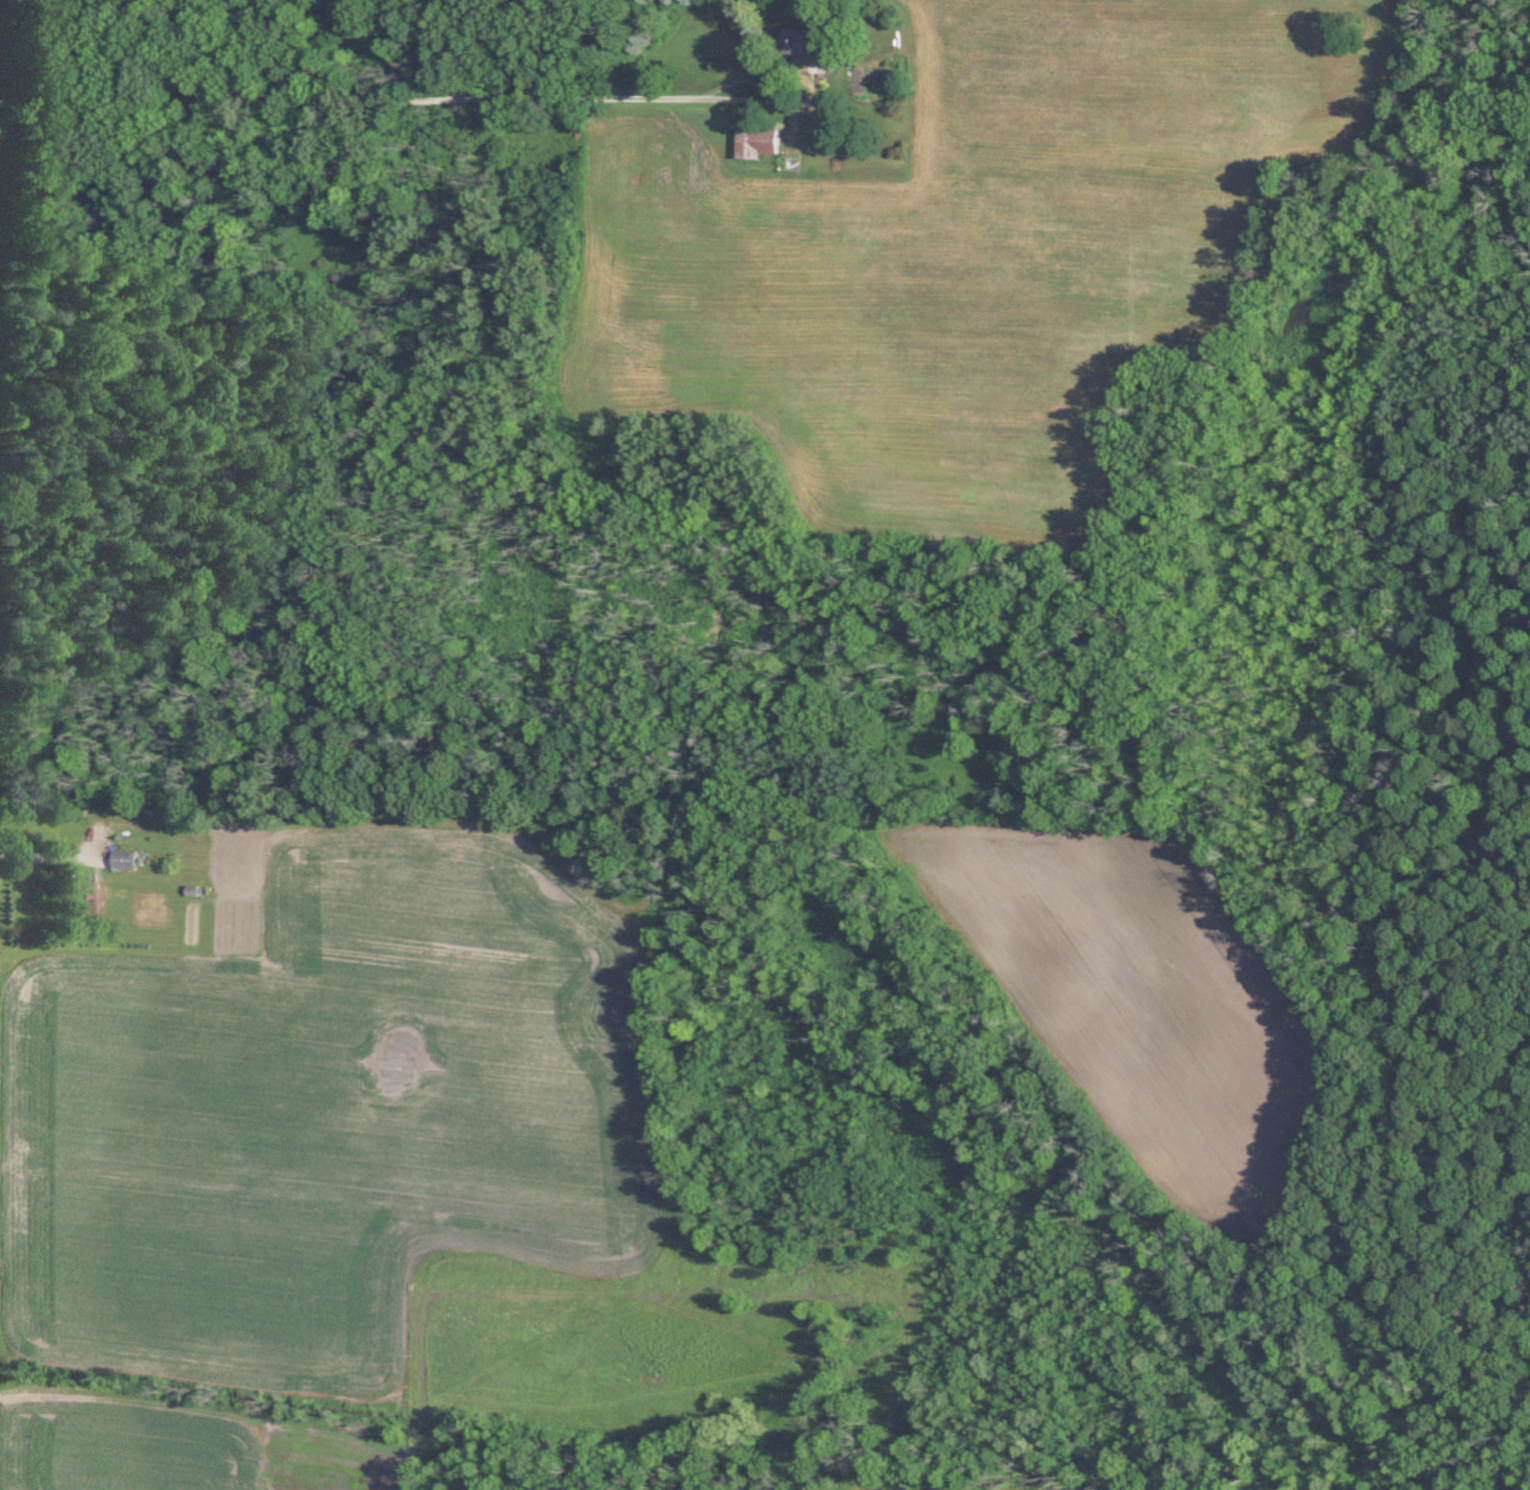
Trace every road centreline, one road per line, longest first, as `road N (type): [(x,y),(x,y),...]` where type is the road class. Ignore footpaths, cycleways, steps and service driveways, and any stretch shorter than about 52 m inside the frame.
road 1 (residential): [(0,106),(738,96)]

